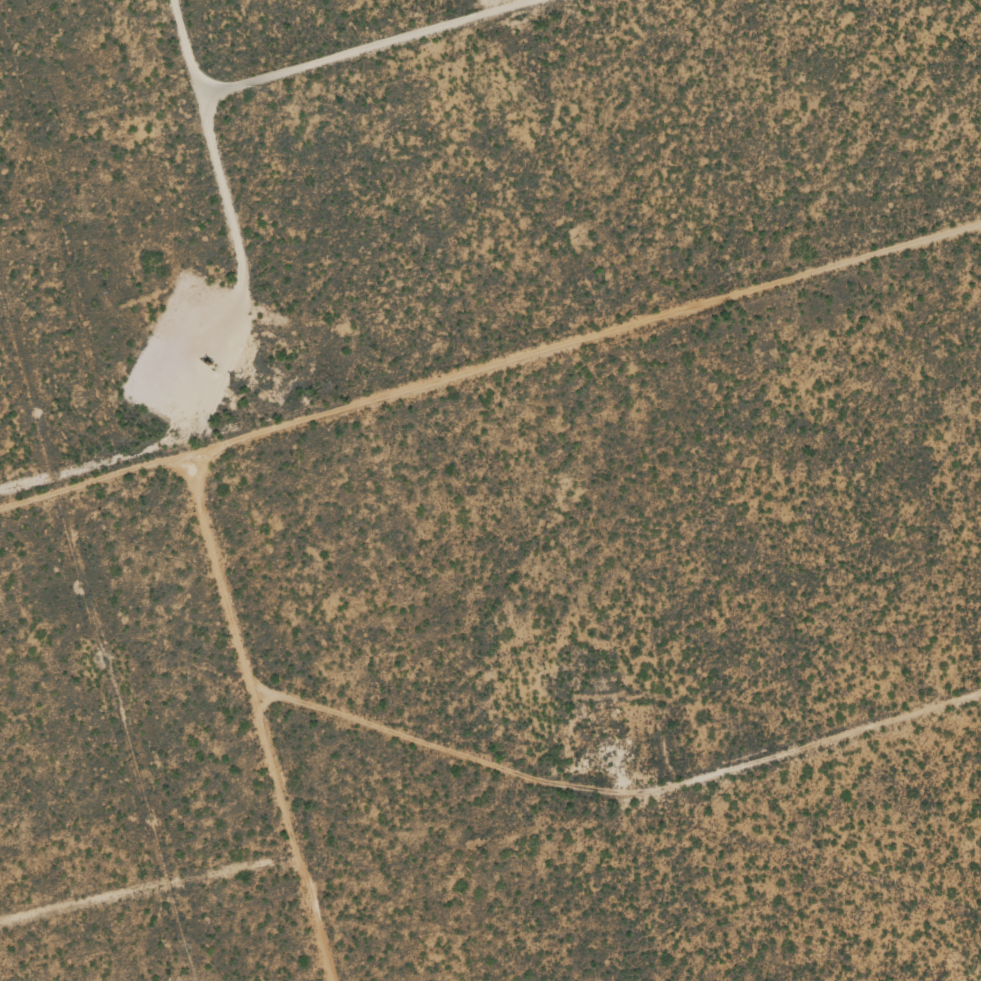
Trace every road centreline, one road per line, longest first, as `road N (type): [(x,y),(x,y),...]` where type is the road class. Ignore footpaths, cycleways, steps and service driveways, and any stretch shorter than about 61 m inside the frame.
road 1 (track): [(980,214),(0,495)]
road 2 (track): [(260,691),(627,807),(980,696)]
road 3 (track): [(212,433),(260,691),(340,980)]

